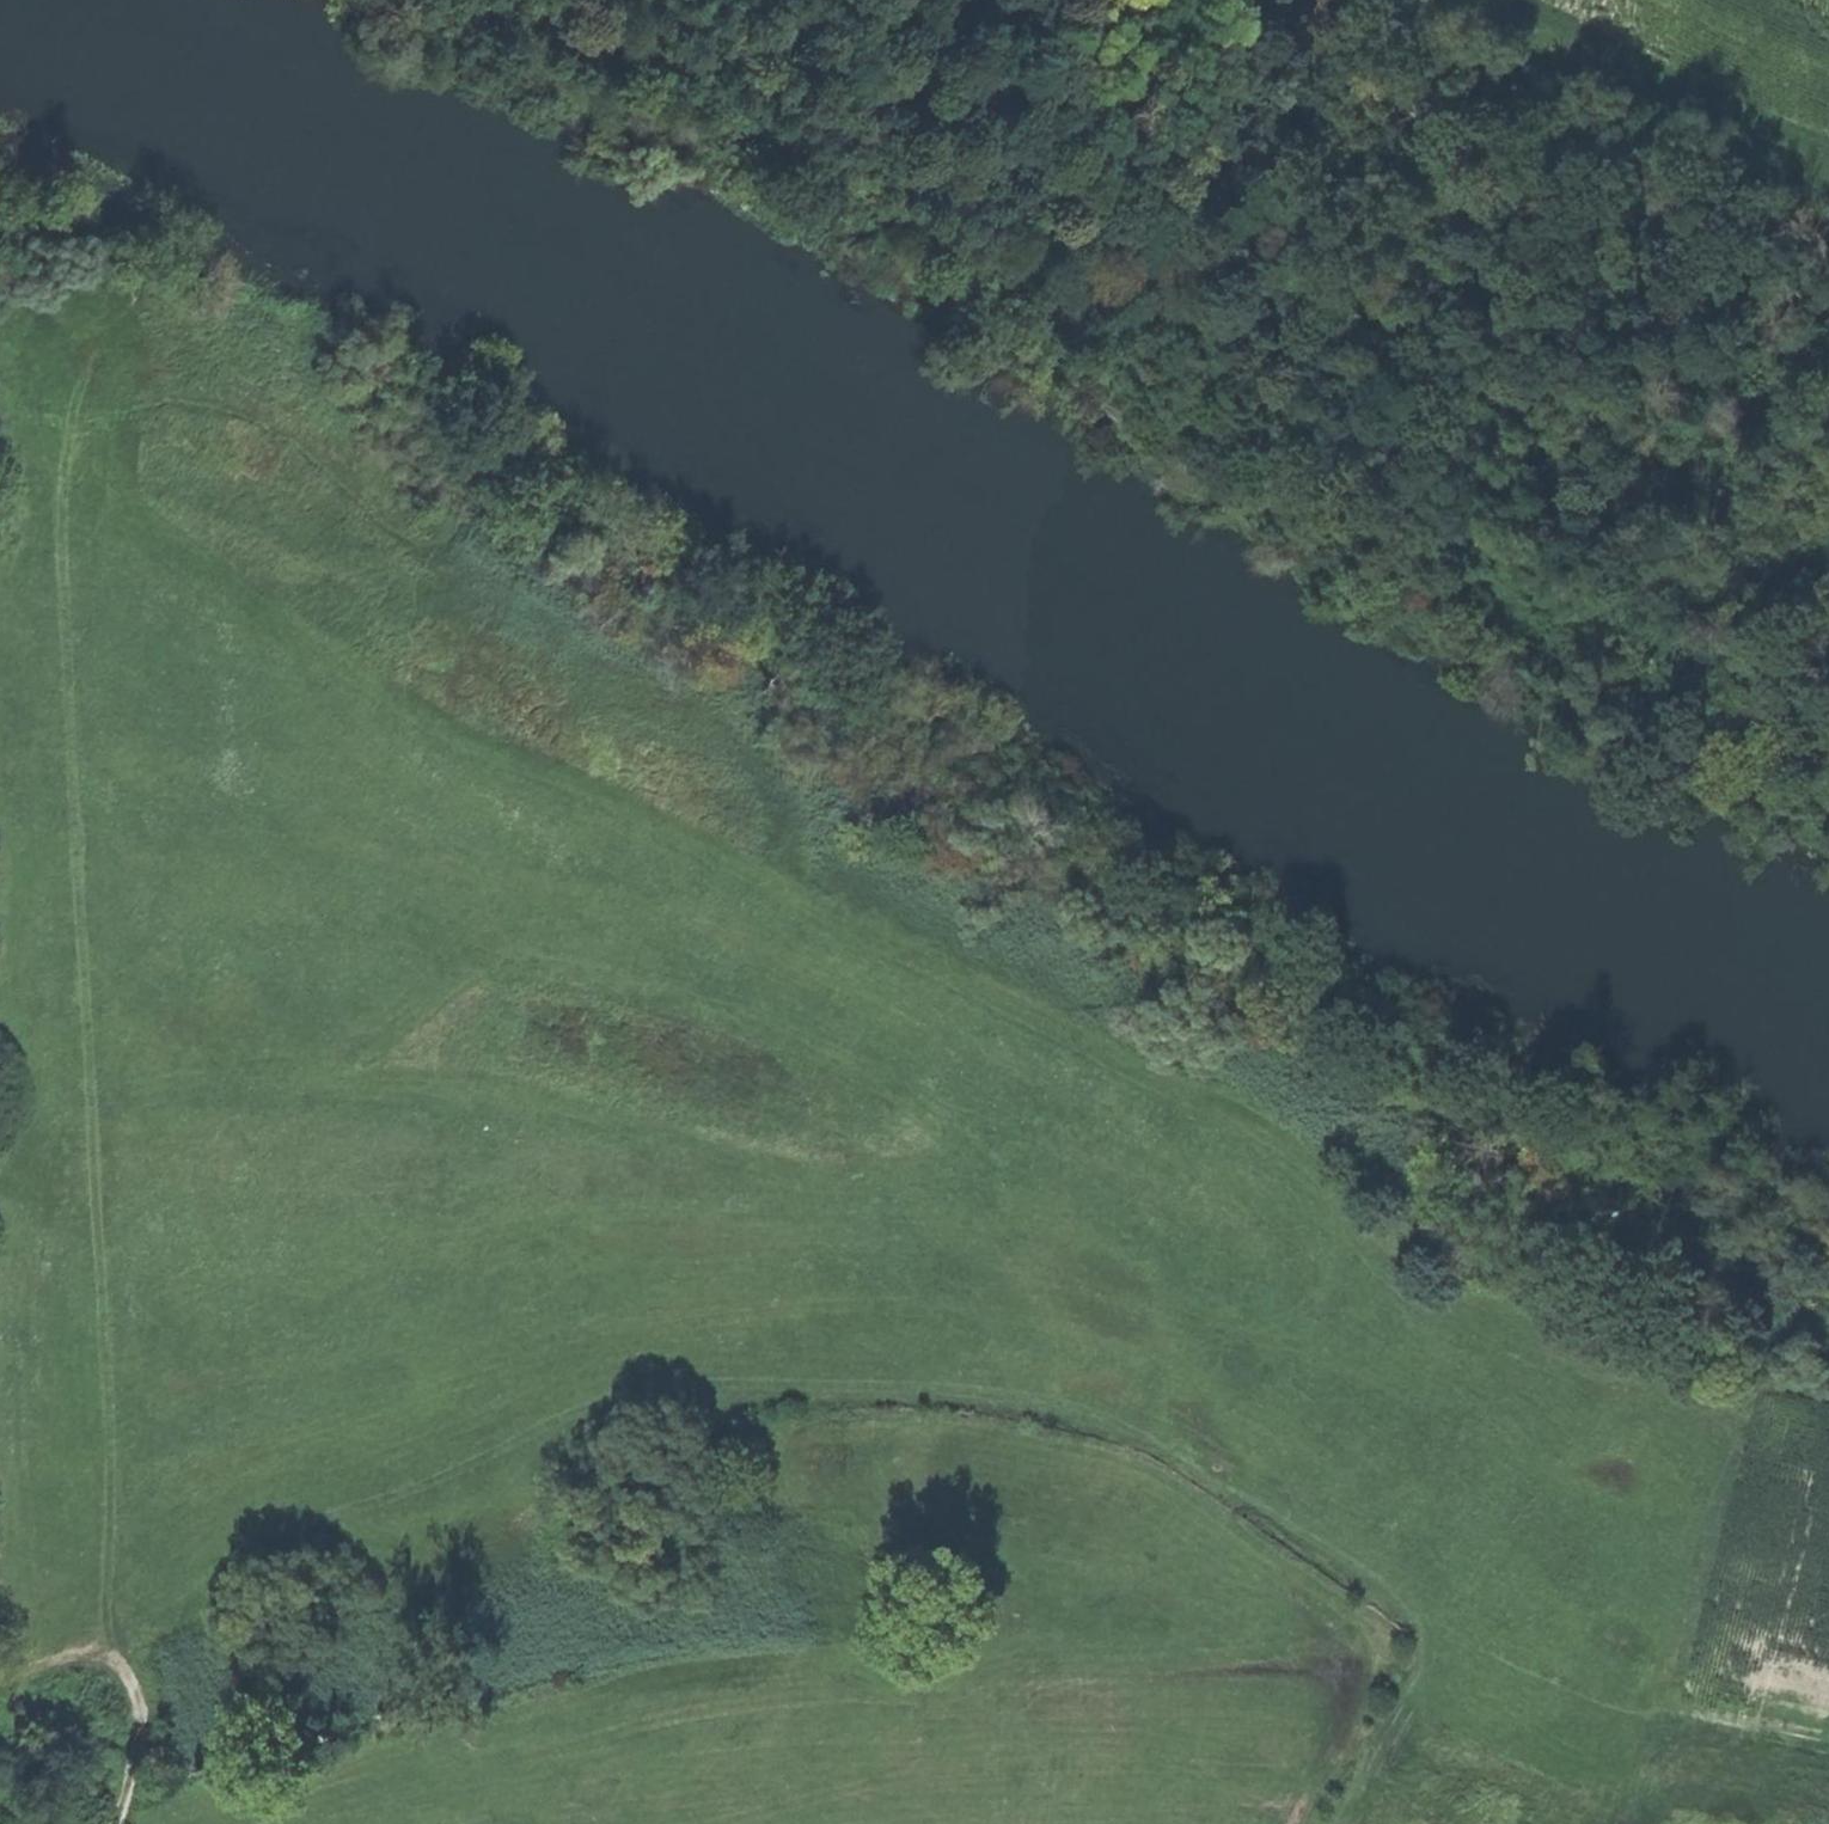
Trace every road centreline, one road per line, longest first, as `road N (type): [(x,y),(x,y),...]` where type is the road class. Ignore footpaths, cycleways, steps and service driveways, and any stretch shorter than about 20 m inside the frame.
road 1 (track): [(107,1648),(108,1372),(61,509),(70,427),(93,355)]
road 2 (track): [(0,1680),(107,1648),(132,1664),(147,1705),(142,1758),(121,1823)]

